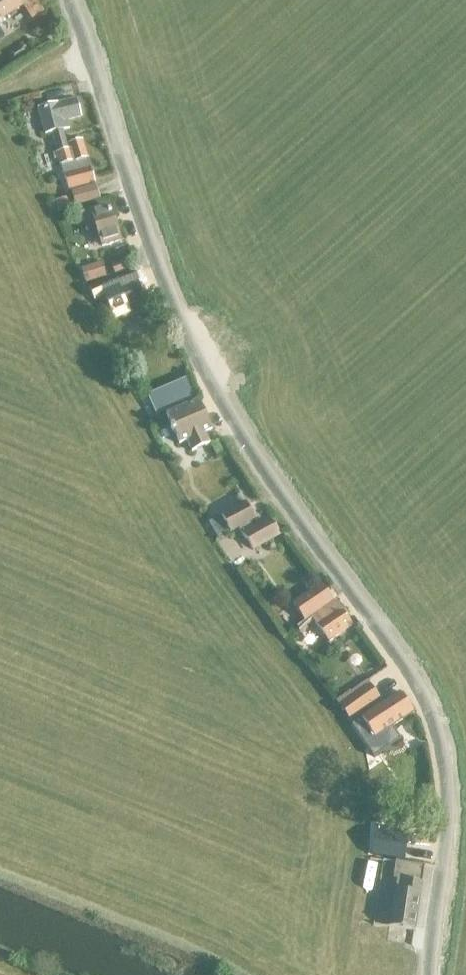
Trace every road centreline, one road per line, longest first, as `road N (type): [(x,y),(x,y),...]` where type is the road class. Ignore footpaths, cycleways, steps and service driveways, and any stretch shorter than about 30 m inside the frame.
road 1 (residential): [(429,974),(447,789),(438,736),(407,667),(275,487),(207,376),(171,299),(68,0)]

